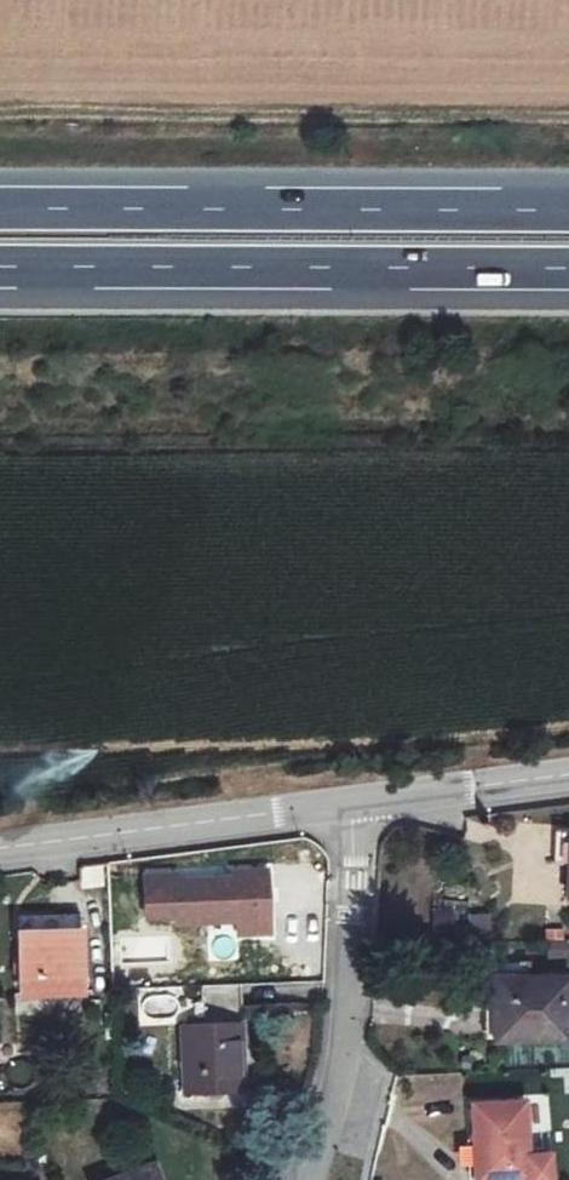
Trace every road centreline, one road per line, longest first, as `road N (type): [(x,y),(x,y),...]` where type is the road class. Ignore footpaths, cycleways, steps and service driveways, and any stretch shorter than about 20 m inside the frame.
road 1 (track): [(0,106),(568,112)]
road 2 (trunk): [(568,205),(0,204)]
road 3 (trunk): [(0,270),(568,271)]
road 4 (residential): [(344,803),(341,1036),(312,1179)]
road 5 (unclassified): [(344,803),(0,848)]
road 6 (unclassified): [(568,775),(344,803)]

